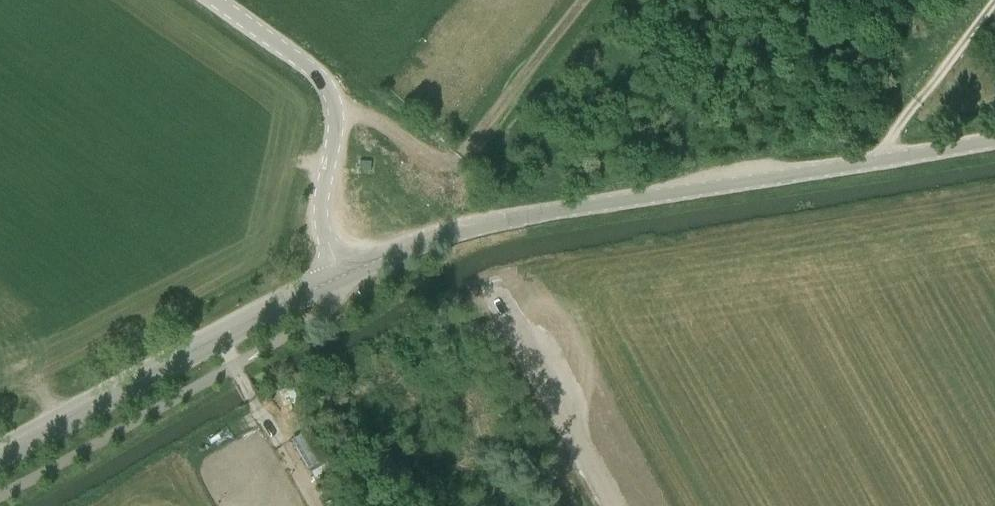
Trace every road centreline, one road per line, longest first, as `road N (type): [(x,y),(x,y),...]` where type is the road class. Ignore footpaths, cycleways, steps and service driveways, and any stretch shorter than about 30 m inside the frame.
road 1 (tertiary): [(341,276),(391,250),(489,221),(994,142)]
road 2 (tertiary): [(0,453),(341,276)]
road 3 (unclassified): [(341,276),(321,203),(334,100),(314,70),(216,0)]
road 4 (track): [(337,116),(367,117),(432,160),(456,158),(583,0)]

